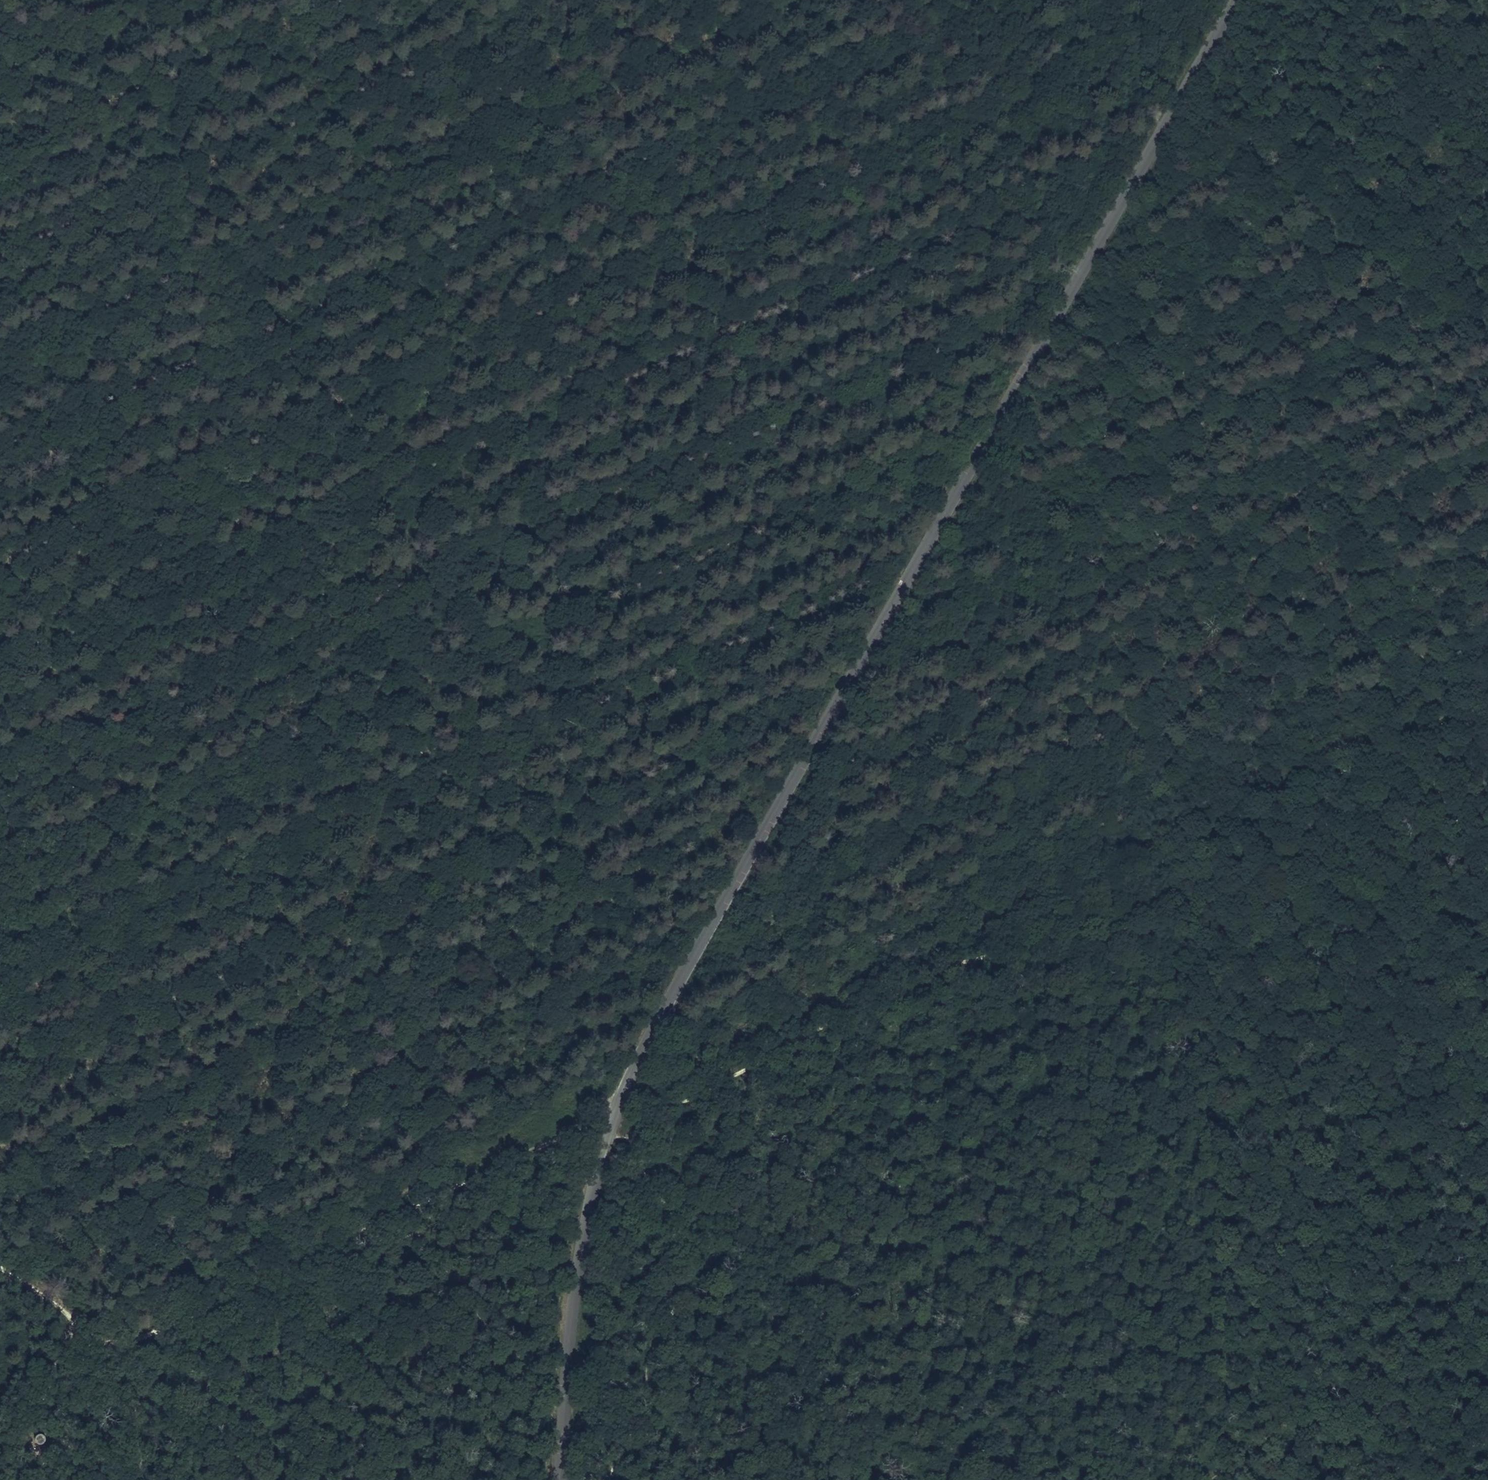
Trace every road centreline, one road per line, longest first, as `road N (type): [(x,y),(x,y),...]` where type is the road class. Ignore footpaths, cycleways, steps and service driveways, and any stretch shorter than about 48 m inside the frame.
road 1 (unclassified): [(1235,0),(672,992),(611,1122),(576,1253),(558,1479)]
road 2 (track): [(121,1348),(423,1202),(611,1122)]

